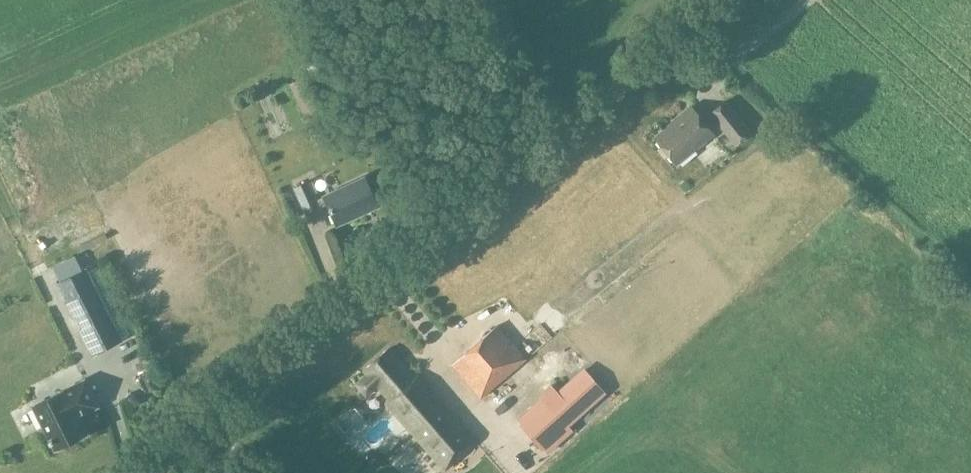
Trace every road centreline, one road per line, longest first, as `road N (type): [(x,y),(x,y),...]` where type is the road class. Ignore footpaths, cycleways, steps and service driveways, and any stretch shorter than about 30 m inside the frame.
road 1 (unclassified): [(159,472),(264,374),(732,0)]

